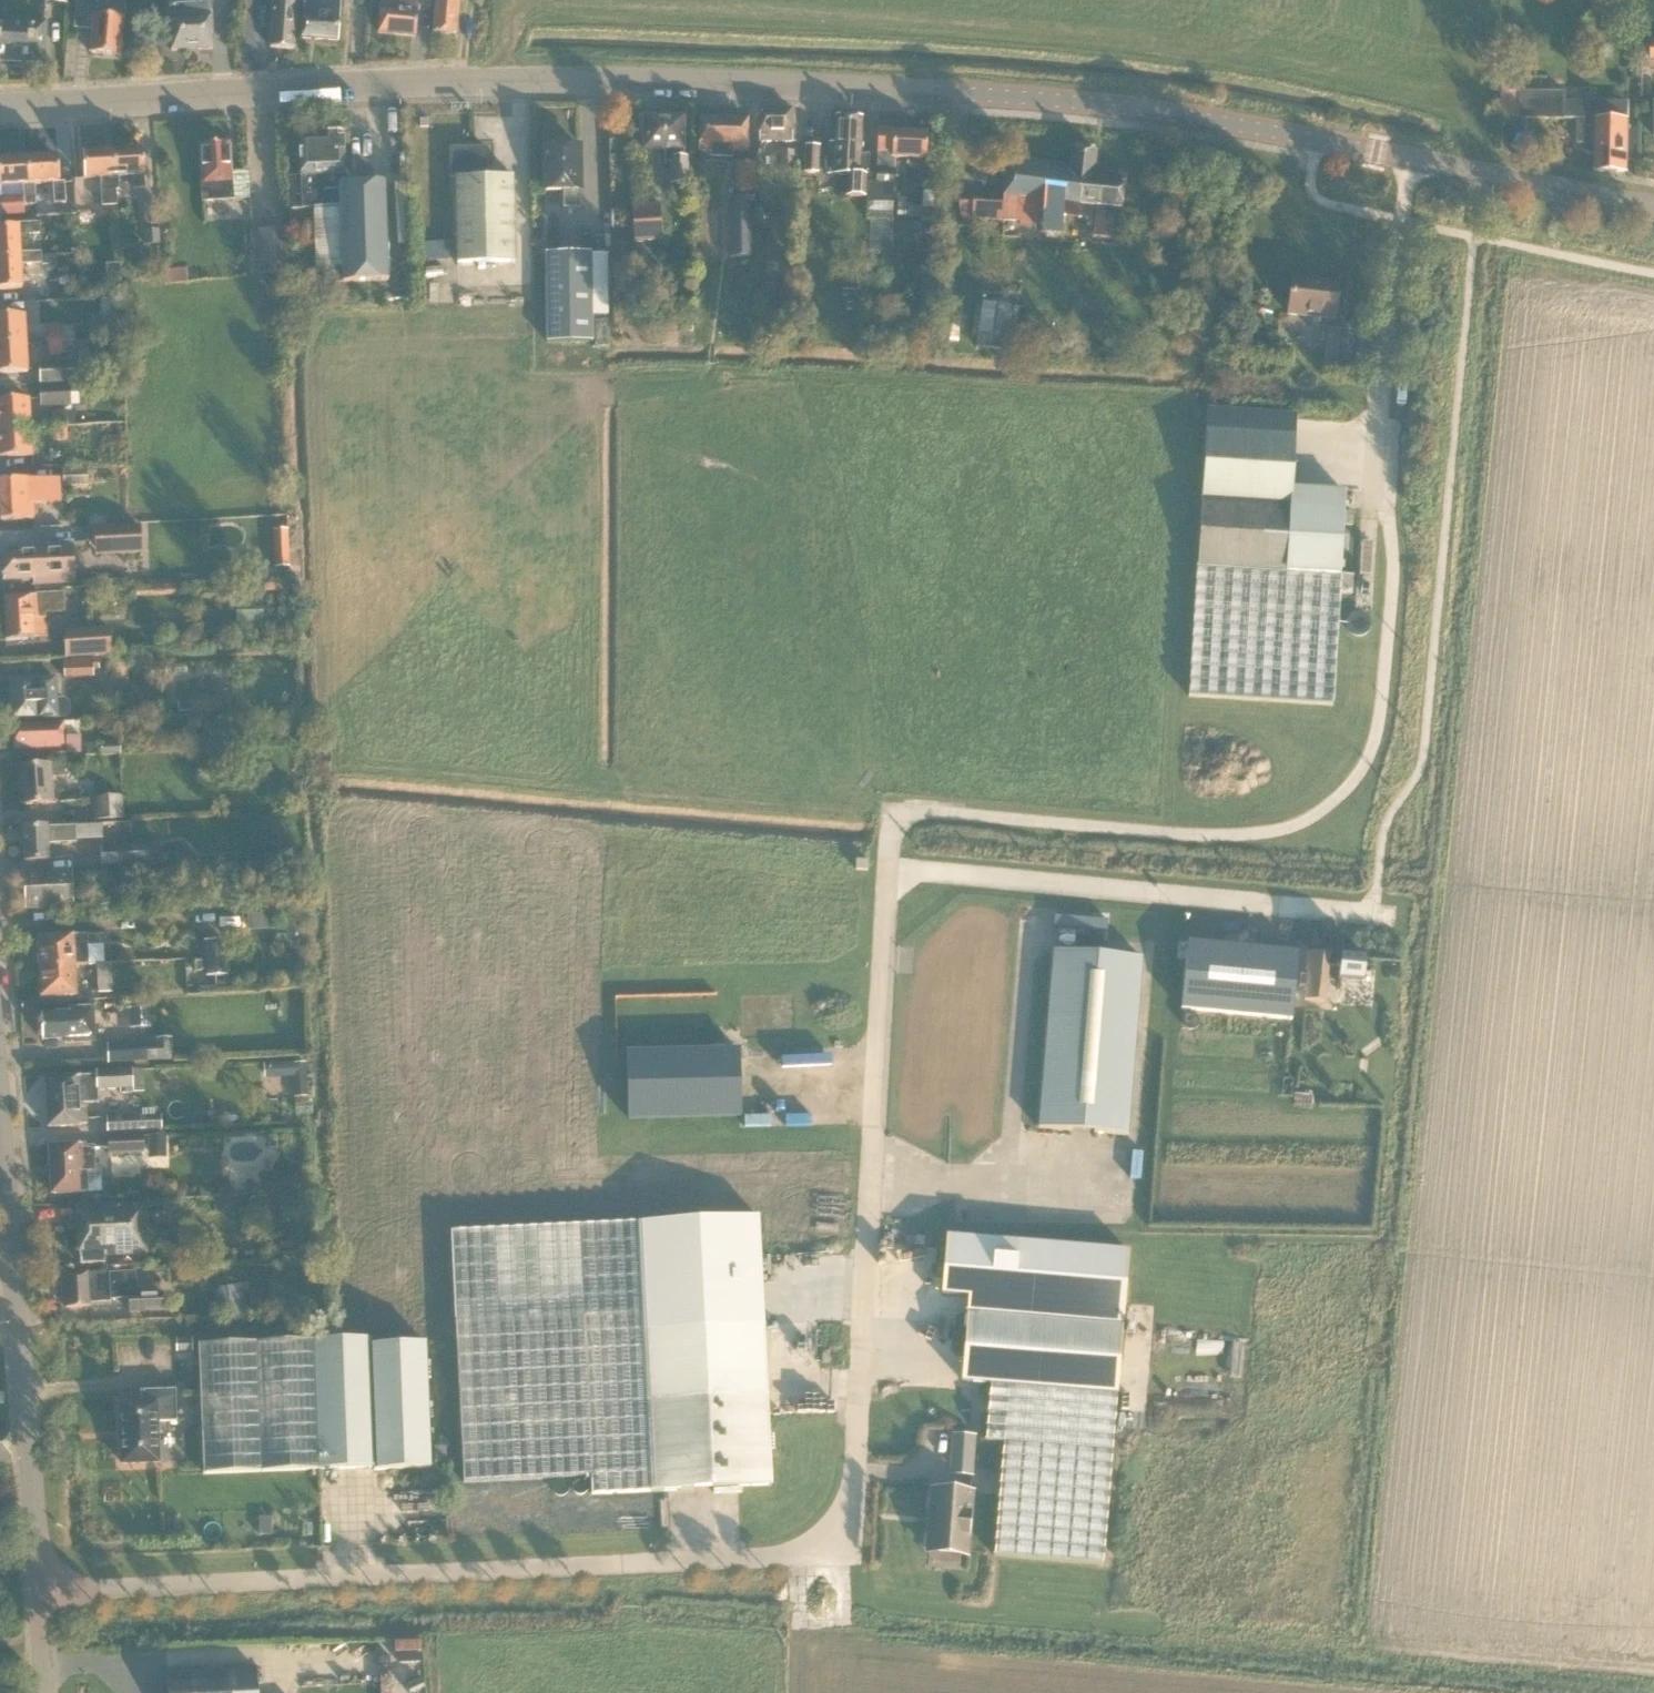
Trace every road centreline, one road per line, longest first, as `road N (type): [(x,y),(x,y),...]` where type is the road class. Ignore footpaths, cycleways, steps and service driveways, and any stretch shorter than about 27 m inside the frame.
road 1 (tertiary): [(1653,210),(1169,116),(931,93),(494,81),(0,113)]
road 2 (unclassified): [(40,1589),(805,1553),(837,1539),(849,1517),(893,813)]
road 3 (tertiary): [(40,1589),(0,1055)]

